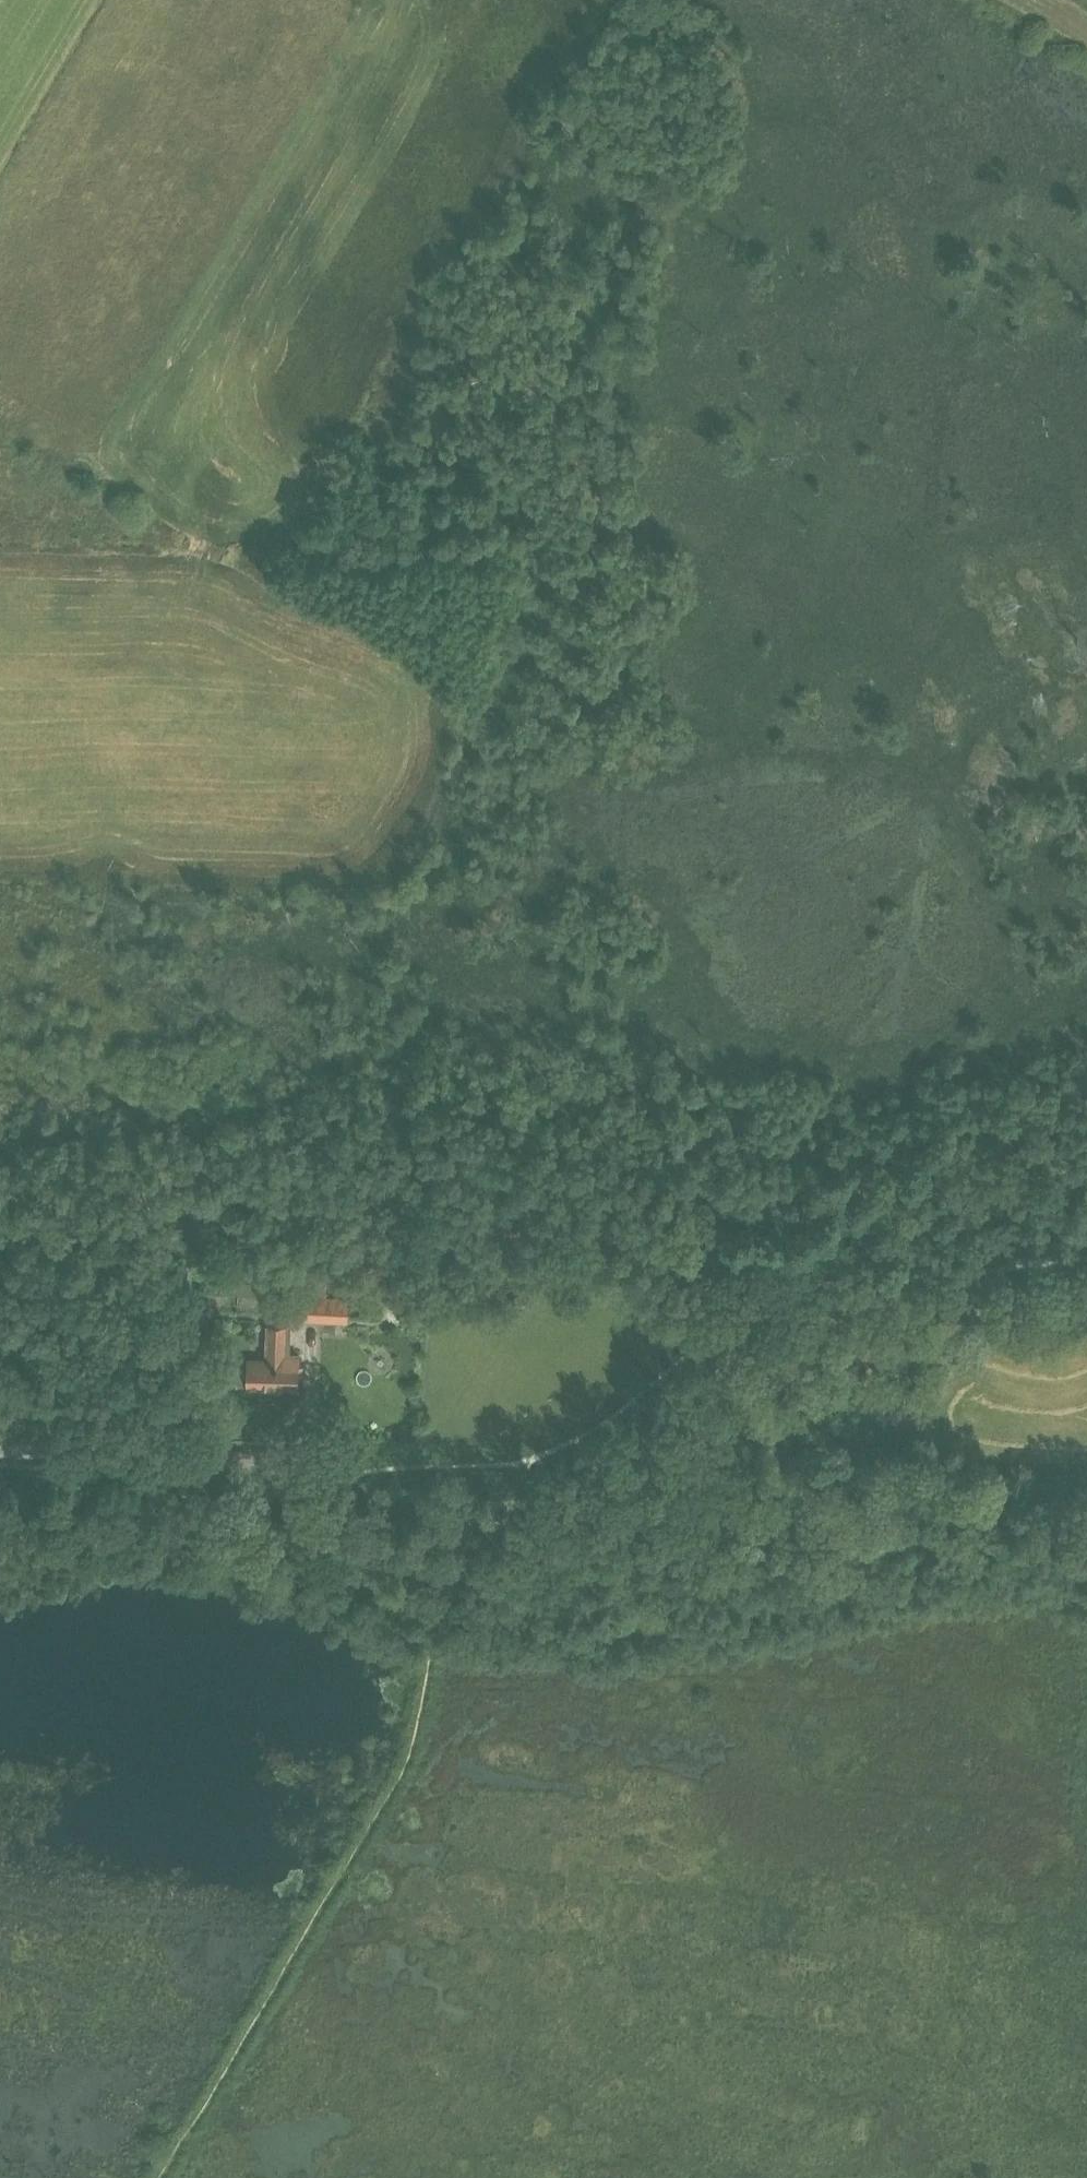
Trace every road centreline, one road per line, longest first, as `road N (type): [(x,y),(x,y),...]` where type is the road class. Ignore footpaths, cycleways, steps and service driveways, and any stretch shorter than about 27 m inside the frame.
road 1 (track): [(265,1452),(0,1446)]

